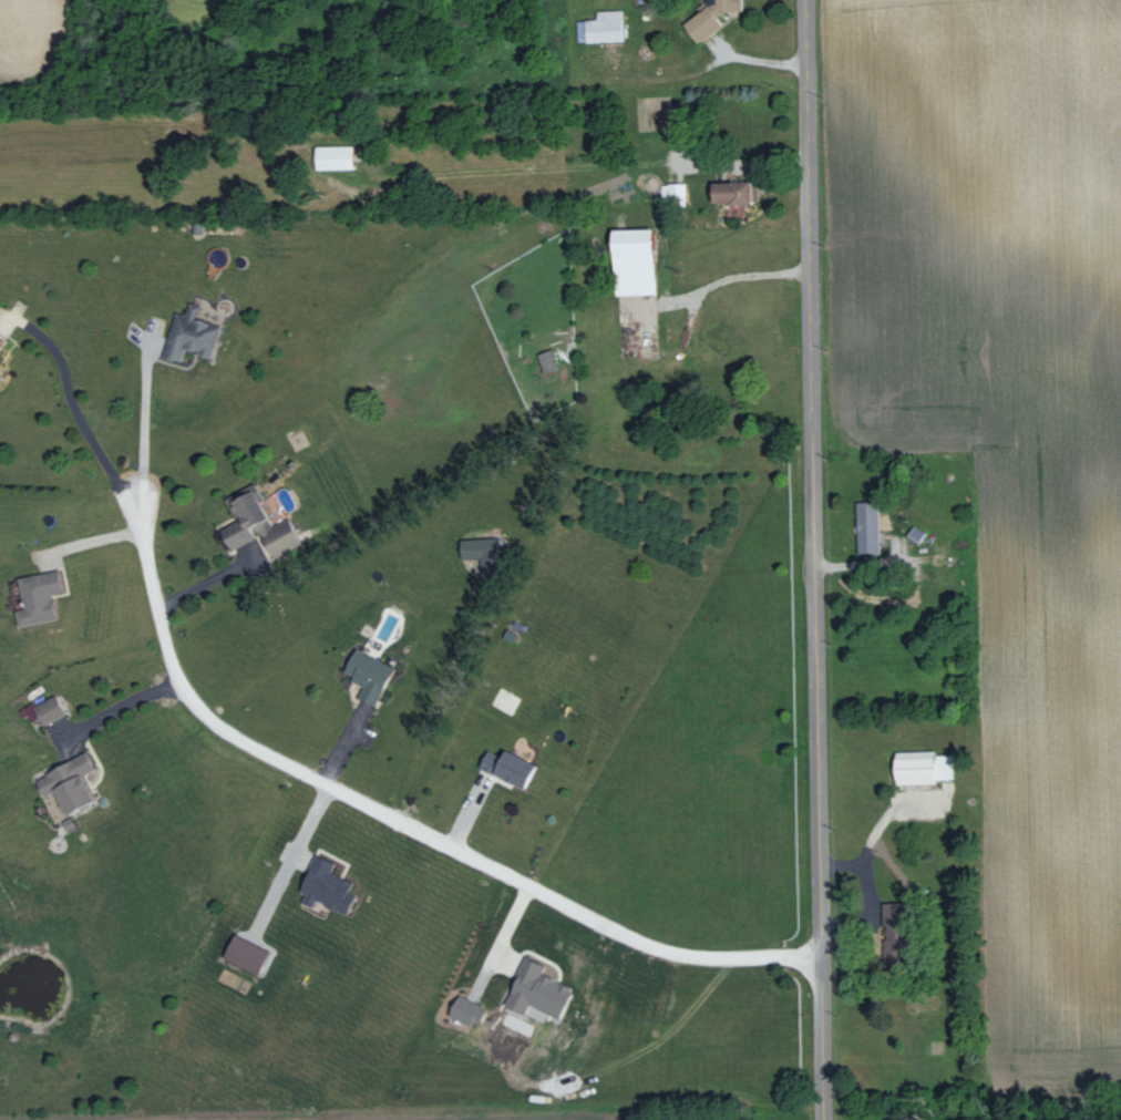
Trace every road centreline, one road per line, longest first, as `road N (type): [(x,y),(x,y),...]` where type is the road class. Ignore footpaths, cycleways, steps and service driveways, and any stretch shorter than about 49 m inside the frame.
road 1 (tertiary): [(822,1111),(804,0)]
road 2 (residential): [(137,500),(163,640),(184,691),(220,727),(644,944),(682,955),(820,958)]

